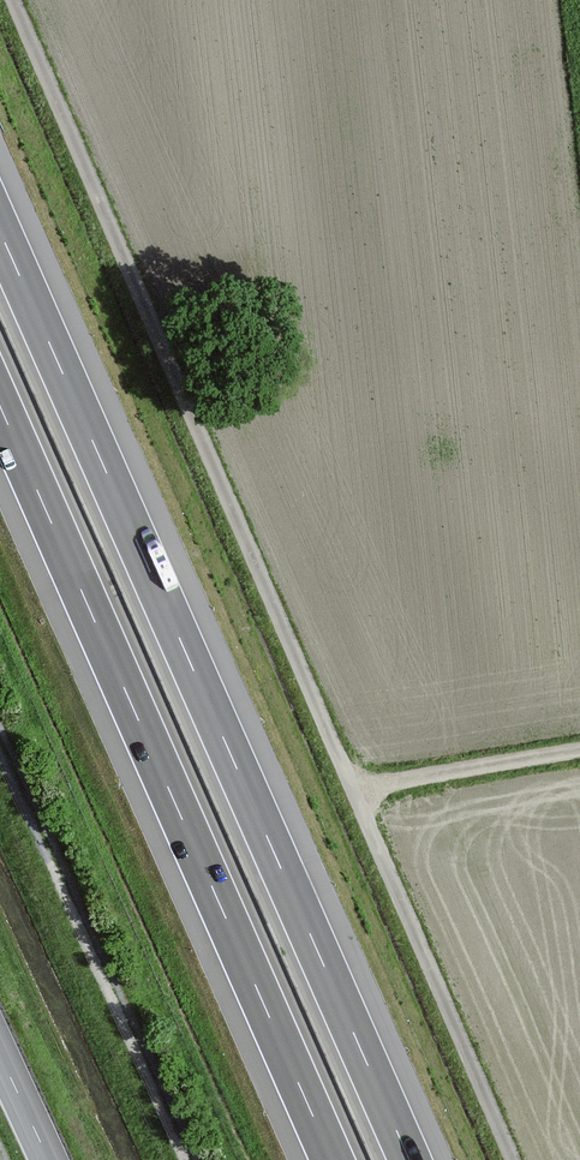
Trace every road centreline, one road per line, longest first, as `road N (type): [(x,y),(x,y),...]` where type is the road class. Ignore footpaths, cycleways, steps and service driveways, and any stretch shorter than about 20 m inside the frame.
road 1 (motorway): [(410,1159),(0,232)]
road 2 (unclassified): [(353,787),(14,0)]
road 3 (motorway): [(0,406),(332,1159)]
road 4 (track): [(190,1159),(0,744)]
road 5 (unclassified): [(514,1159),(353,787)]
road 6 (unclassified): [(579,749),(353,787)]

